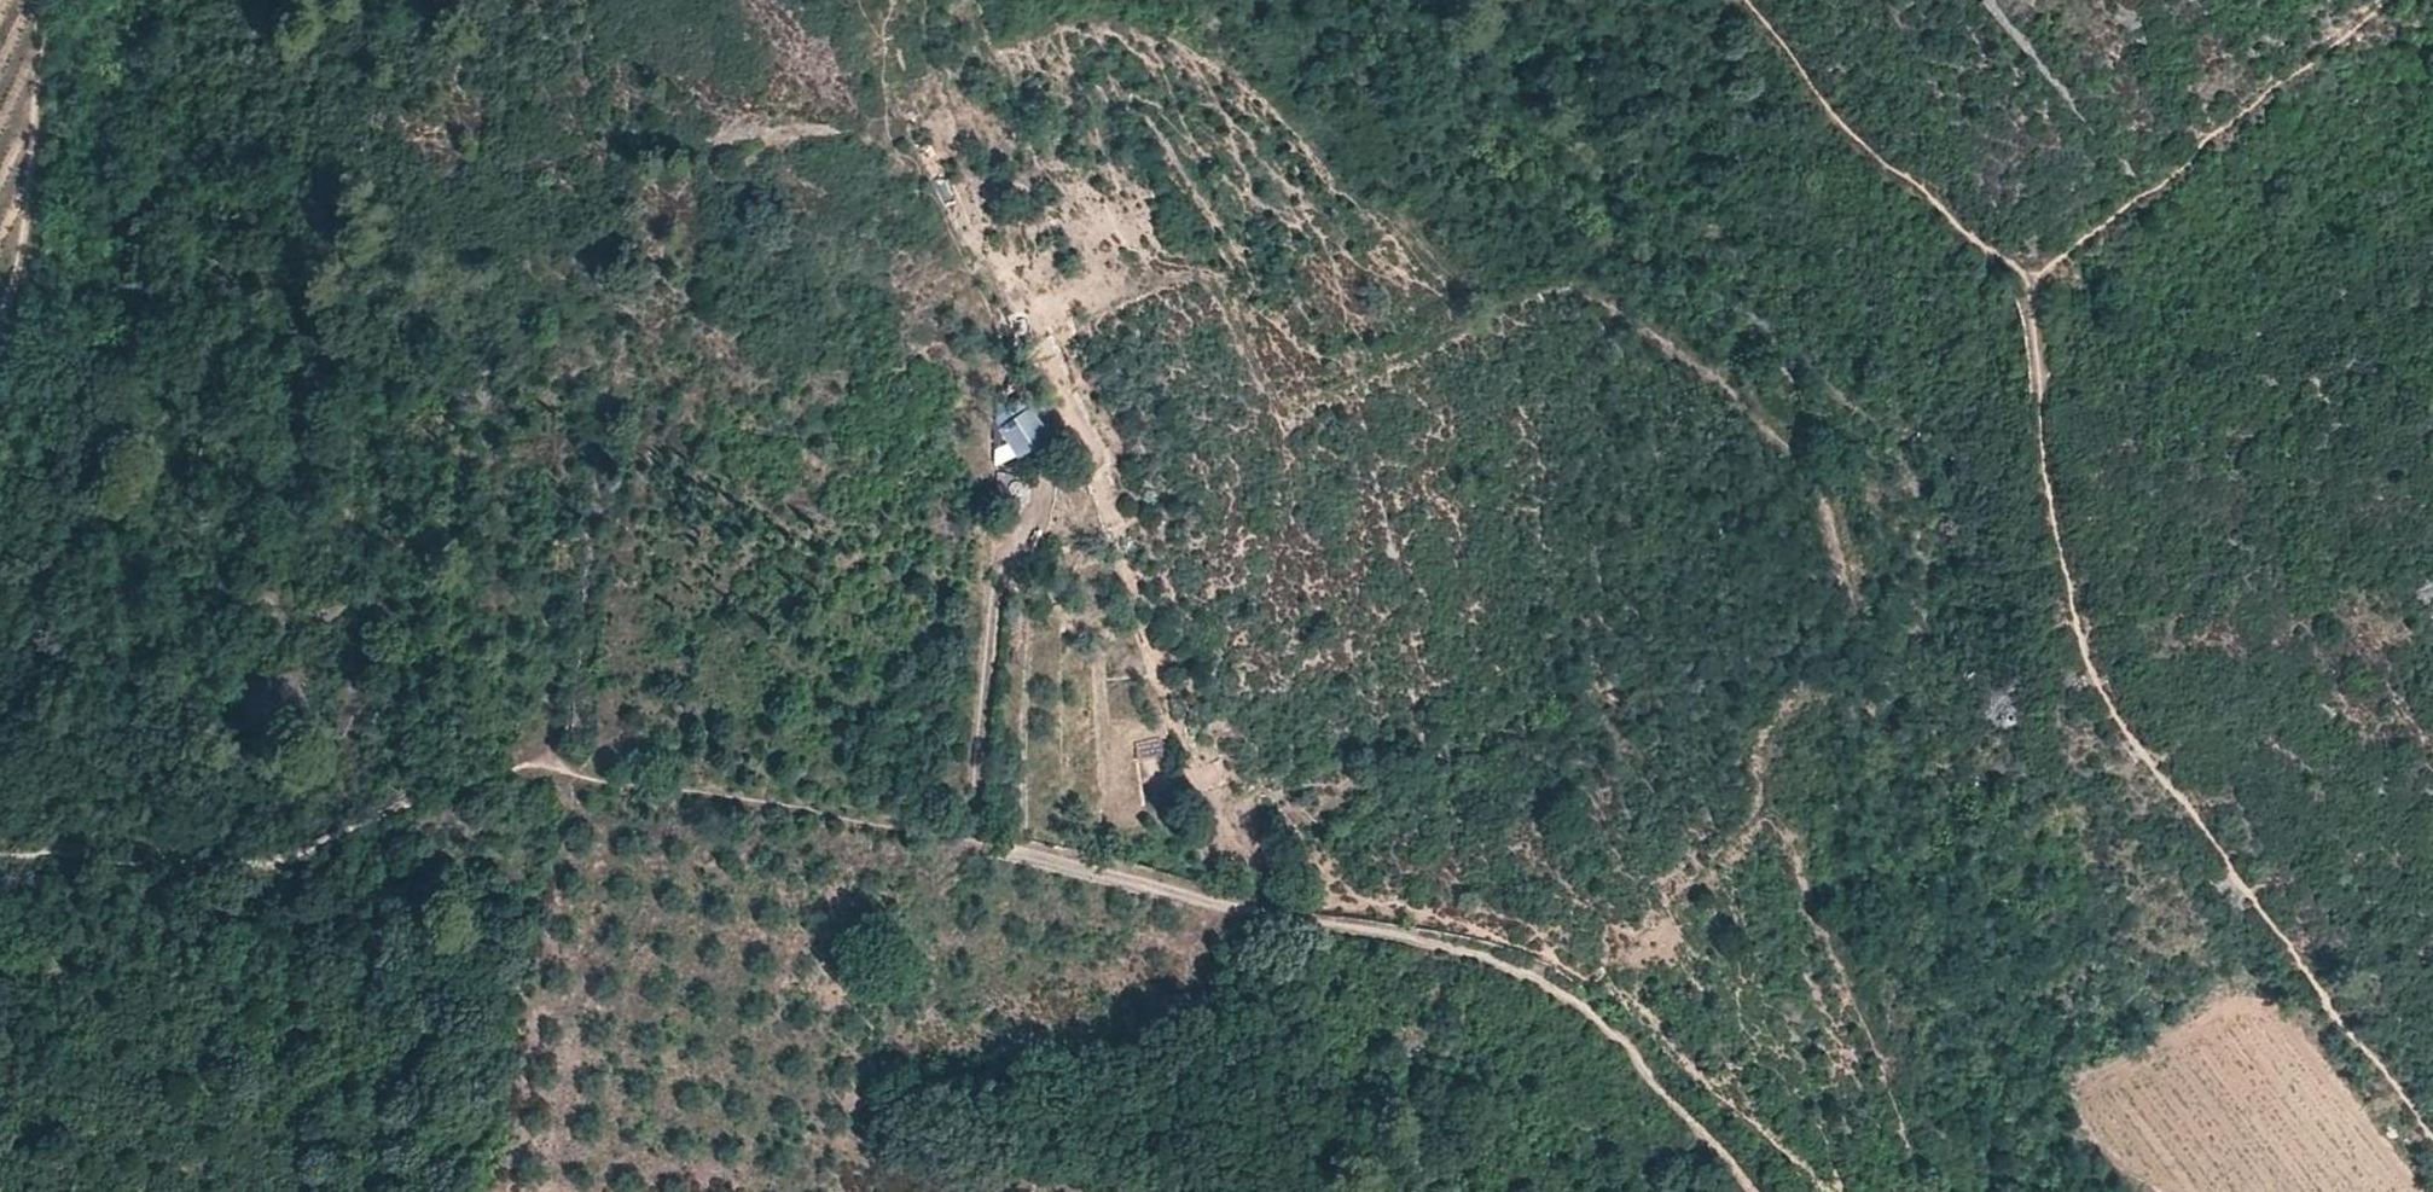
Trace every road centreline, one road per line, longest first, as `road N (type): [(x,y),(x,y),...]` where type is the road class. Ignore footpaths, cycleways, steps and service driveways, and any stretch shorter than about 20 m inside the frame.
road 1 (track): [(1757,1191),(1579,999),(1470,951),(1185,896),(1000,847),(570,778)]
road 2 (track): [(45,0),(30,192),(0,319)]

